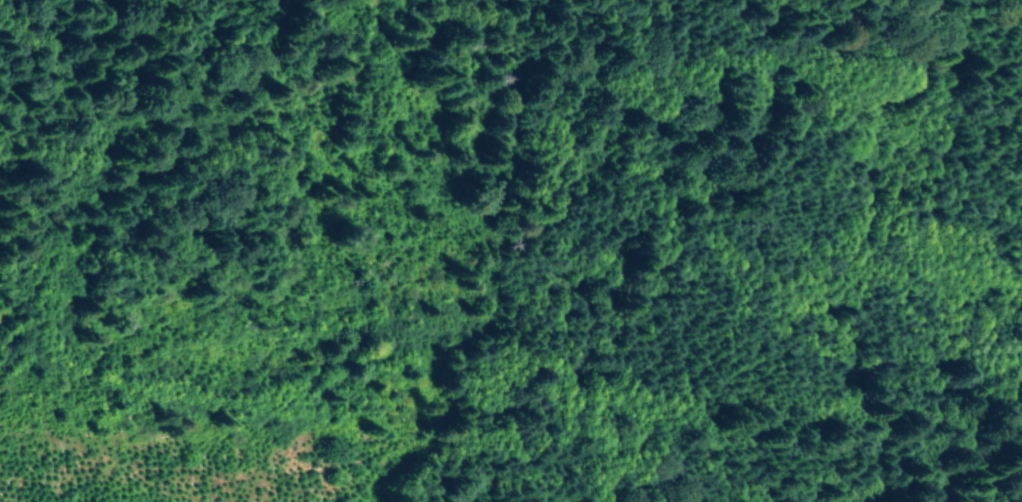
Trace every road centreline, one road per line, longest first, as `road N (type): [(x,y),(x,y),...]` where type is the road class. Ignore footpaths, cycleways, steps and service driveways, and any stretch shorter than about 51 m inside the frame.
road 1 (track): [(0,386),(88,418),(254,412),(504,269),(604,260),(689,207),(729,159),(745,98),(745,35),(731,0)]
road 2 (track): [(0,291),(37,290),(98,248),(171,267),(225,227),(262,217),(296,231),(381,216),(481,128)]

